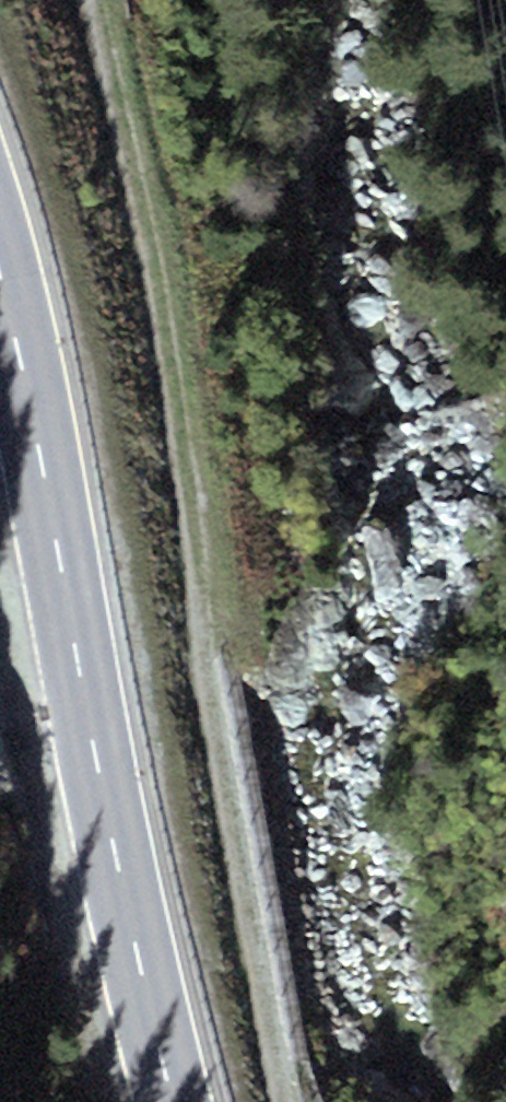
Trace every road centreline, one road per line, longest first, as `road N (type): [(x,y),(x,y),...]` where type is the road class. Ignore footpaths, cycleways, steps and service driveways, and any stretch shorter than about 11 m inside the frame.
road 1 (track): [(94,0),(149,202),(246,839),(302,1101)]
road 2 (primary): [(165,1101),(28,395),(0,297)]

